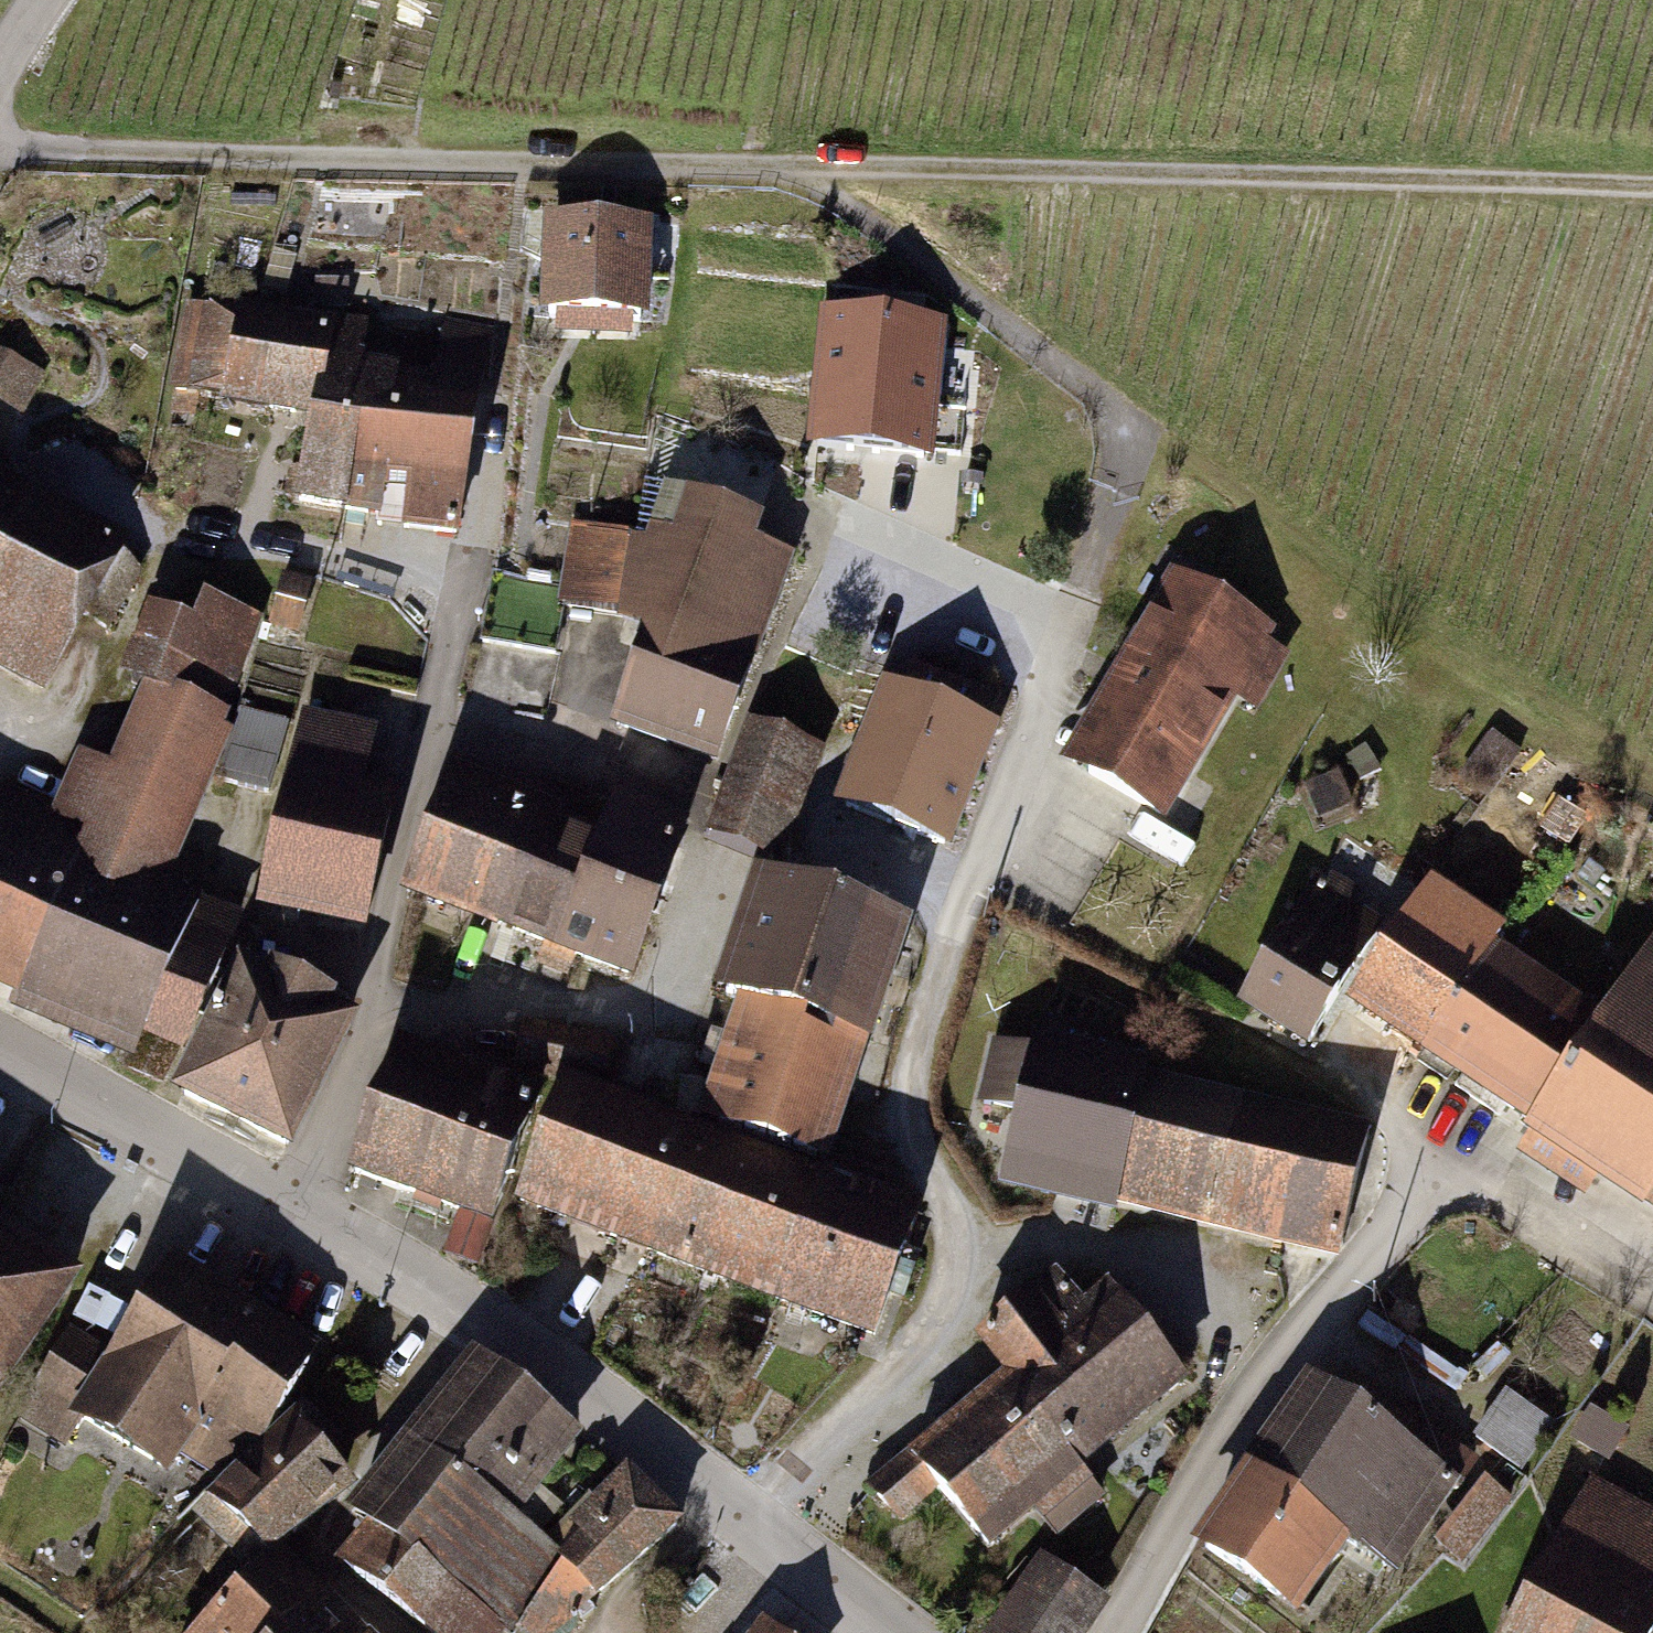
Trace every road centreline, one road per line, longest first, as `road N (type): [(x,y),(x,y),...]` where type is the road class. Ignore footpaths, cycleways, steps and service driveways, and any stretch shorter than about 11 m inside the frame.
road 1 (track): [(1652,189),(58,155),(0,129)]
road 2 (residential): [(787,1541),(962,1271),(918,1165),(912,1074),(1130,415)]
road 3 (track): [(1652,769),(1380,600),(797,167)]
road 4 (residential): [(284,1221),(375,1006),(382,936),(467,543)]
road 5 (residential): [(787,1541),(284,1221)]
road 6 (residential): [(1122,1632),(1267,1379),(1447,1148)]
road 7 (residential): [(284,1221),(0,1069)]
road 8 (residential): [(896,1632),(787,1541)]

